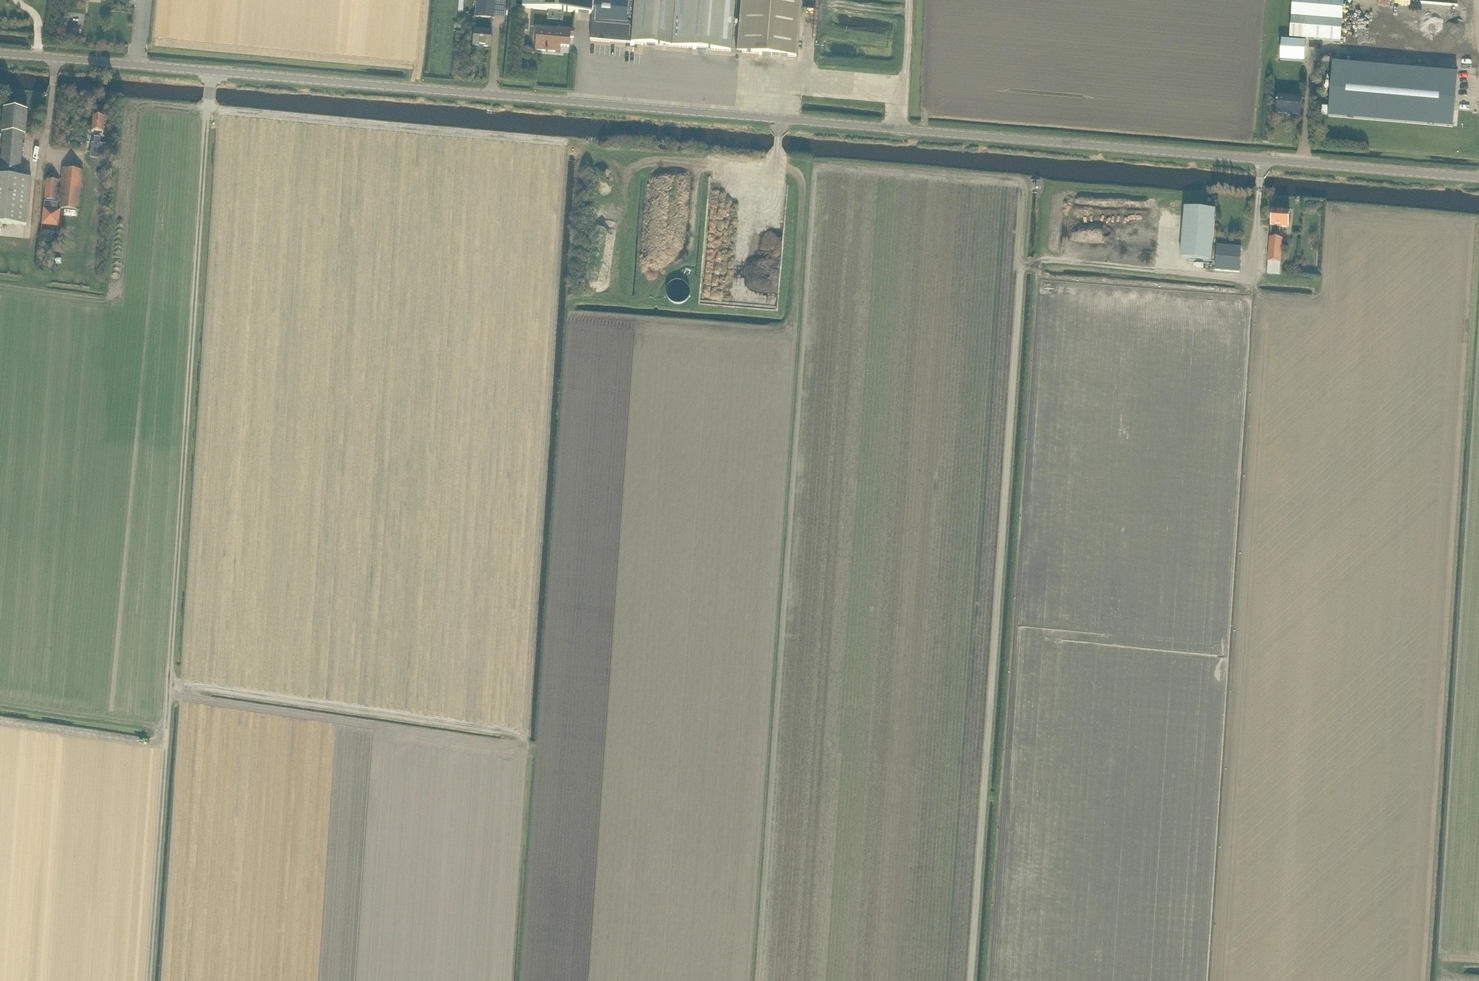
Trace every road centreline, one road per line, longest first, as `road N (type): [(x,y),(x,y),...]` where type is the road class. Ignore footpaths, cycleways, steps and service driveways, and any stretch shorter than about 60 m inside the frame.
road 1 (unclassified): [(1478,177),(0,54)]
road 2 (track): [(211,73),(149,980)]
road 3 (track): [(909,0),(903,129)]

